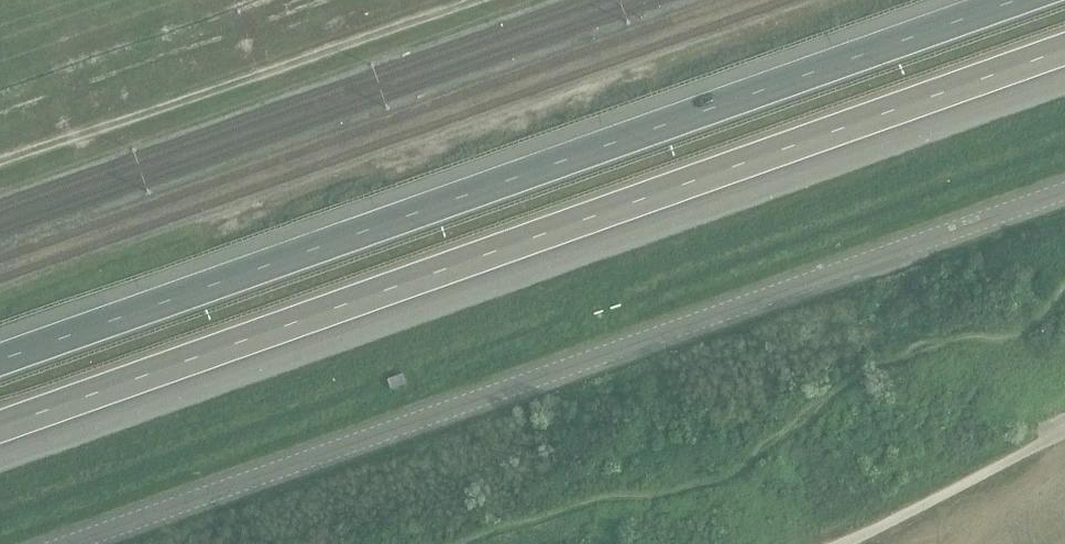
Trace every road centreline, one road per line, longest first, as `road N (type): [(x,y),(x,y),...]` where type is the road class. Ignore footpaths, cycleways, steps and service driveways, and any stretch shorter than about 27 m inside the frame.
road 1 (trunk): [(0,427),(1064,49)]
road 2 (trunk): [(1015,0),(0,361)]
road 3 (unclassified): [(73,543),(1064,194)]

